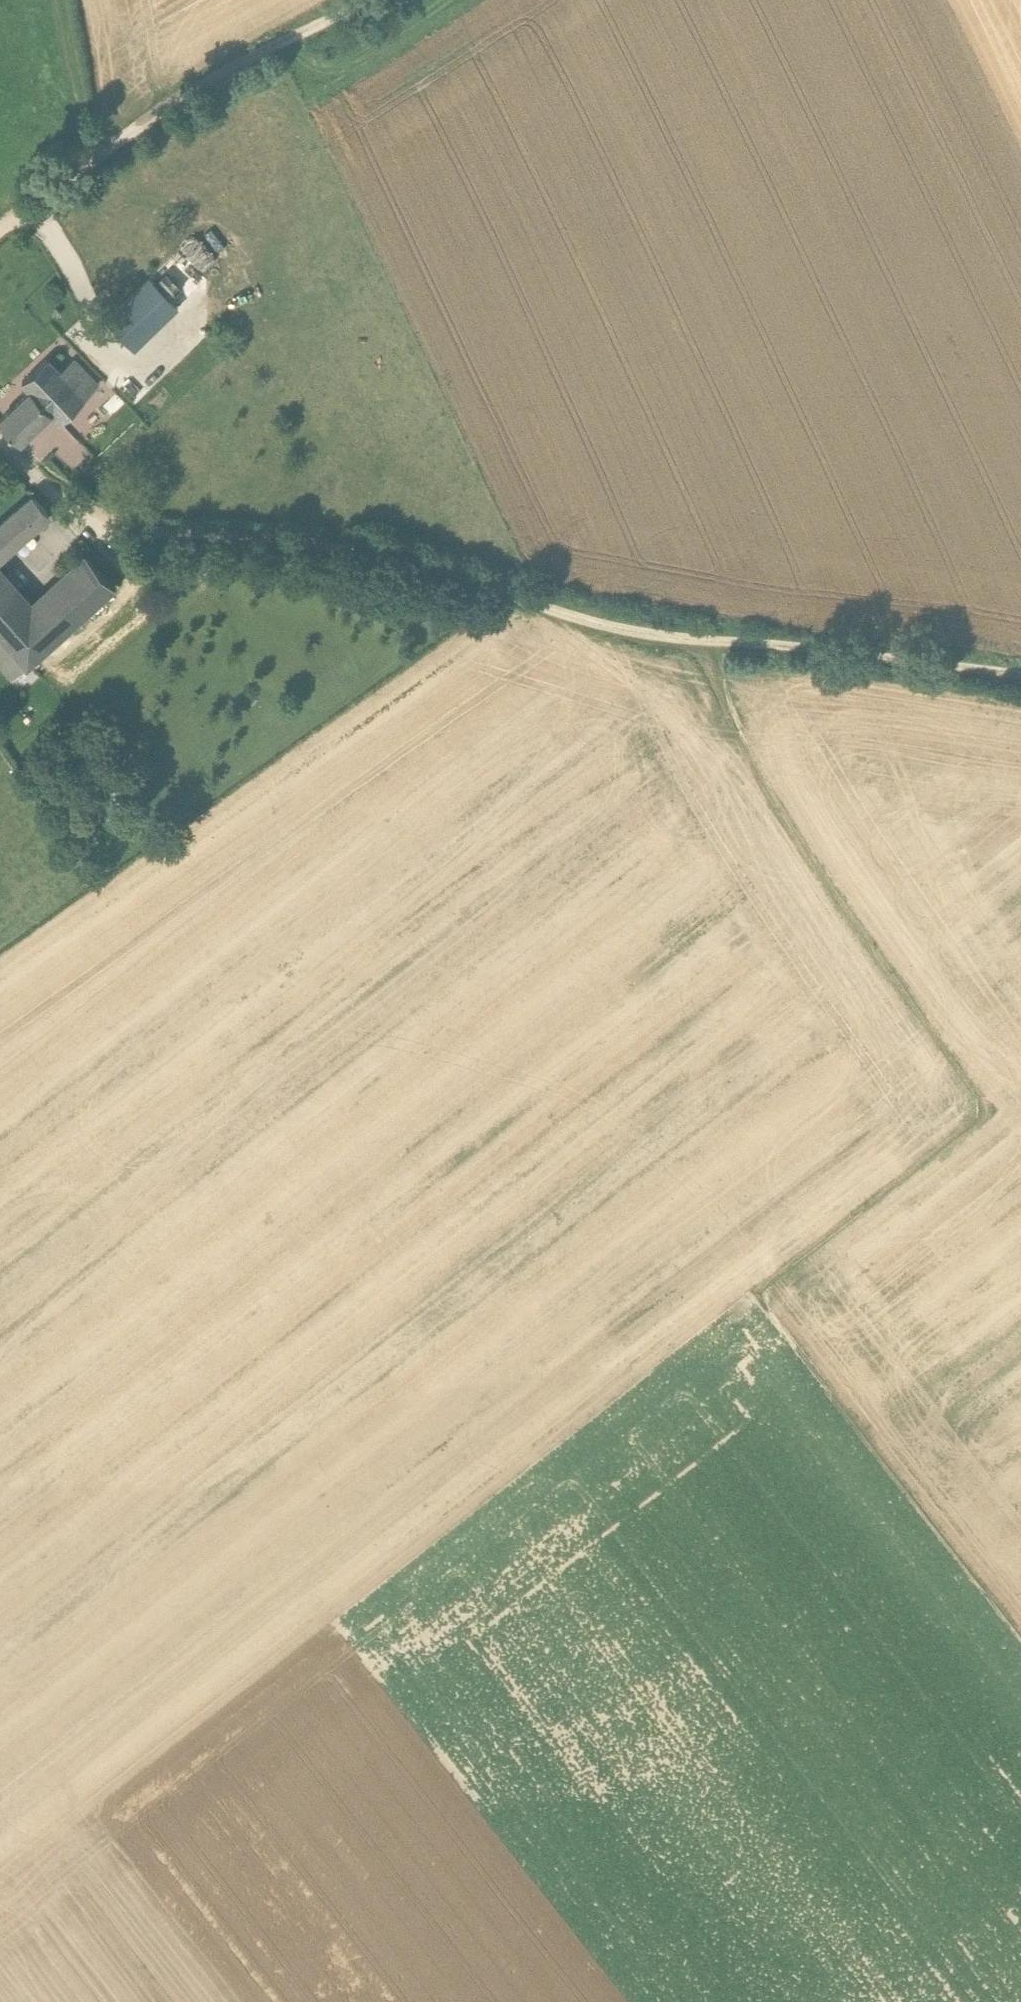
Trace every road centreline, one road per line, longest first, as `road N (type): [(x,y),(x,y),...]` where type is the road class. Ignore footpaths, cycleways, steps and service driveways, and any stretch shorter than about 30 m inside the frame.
road 1 (track): [(700,640),(594,624),(318,546),(103,531)]
road 2 (track): [(1020,674),(700,640)]
road 3 (track): [(370,0),(214,79),(96,158)]
road 4 (unclassified): [(0,442),(61,503),(103,531)]
road 5 (track): [(96,158),(0,232)]

